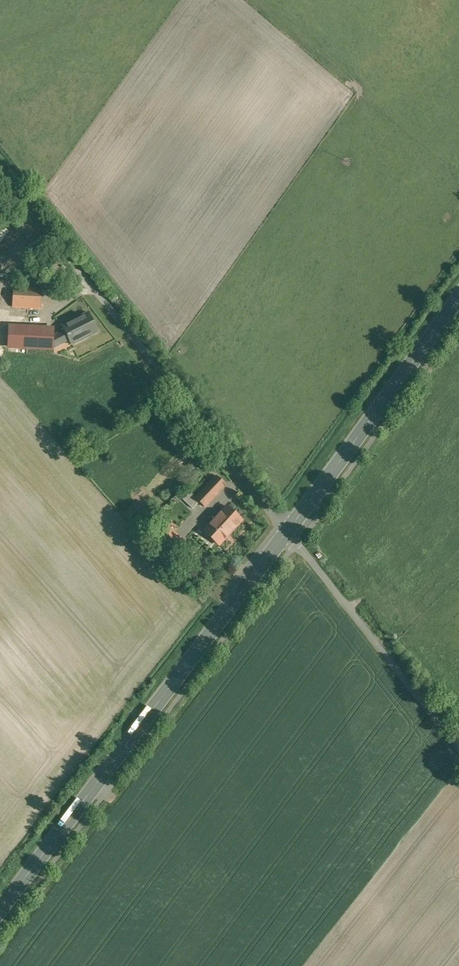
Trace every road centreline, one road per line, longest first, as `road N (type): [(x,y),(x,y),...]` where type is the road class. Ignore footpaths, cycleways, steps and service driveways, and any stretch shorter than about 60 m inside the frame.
road 1 (primary): [(0,911),(288,532)]
road 2 (unclassified): [(288,532),(0,172)]
road 3 (primary): [(288,532),(458,298)]
road 4 (unclassified): [(458,747),(288,532)]

